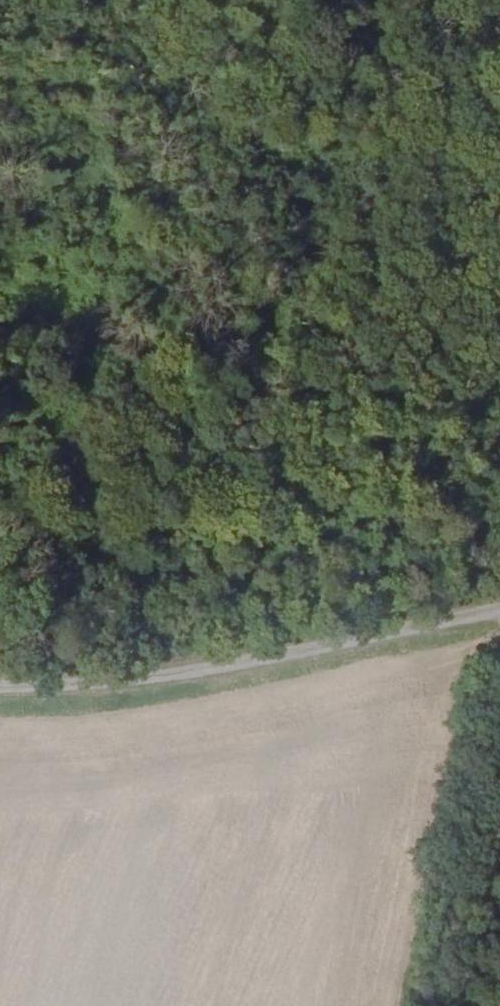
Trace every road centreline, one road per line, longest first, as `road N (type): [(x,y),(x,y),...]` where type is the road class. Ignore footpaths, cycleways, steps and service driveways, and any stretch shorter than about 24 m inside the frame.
road 1 (track): [(0,688),(127,685),(499,620)]

